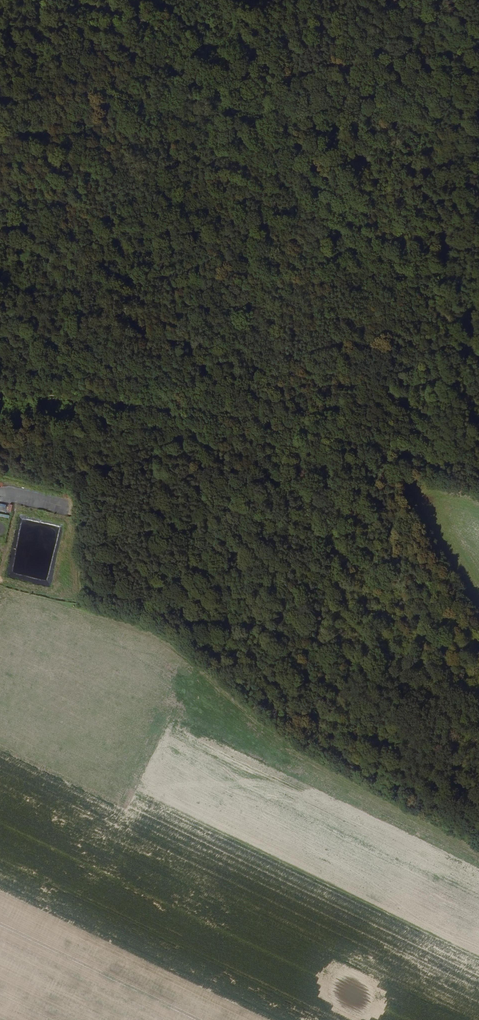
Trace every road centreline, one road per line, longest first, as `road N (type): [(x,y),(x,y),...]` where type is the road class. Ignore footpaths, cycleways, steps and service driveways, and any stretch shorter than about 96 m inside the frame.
road 1 (track): [(478,353),(280,131),(209,88),(157,10),(111,0)]
road 2 (track): [(478,852),(292,752),(178,650),(73,609)]

